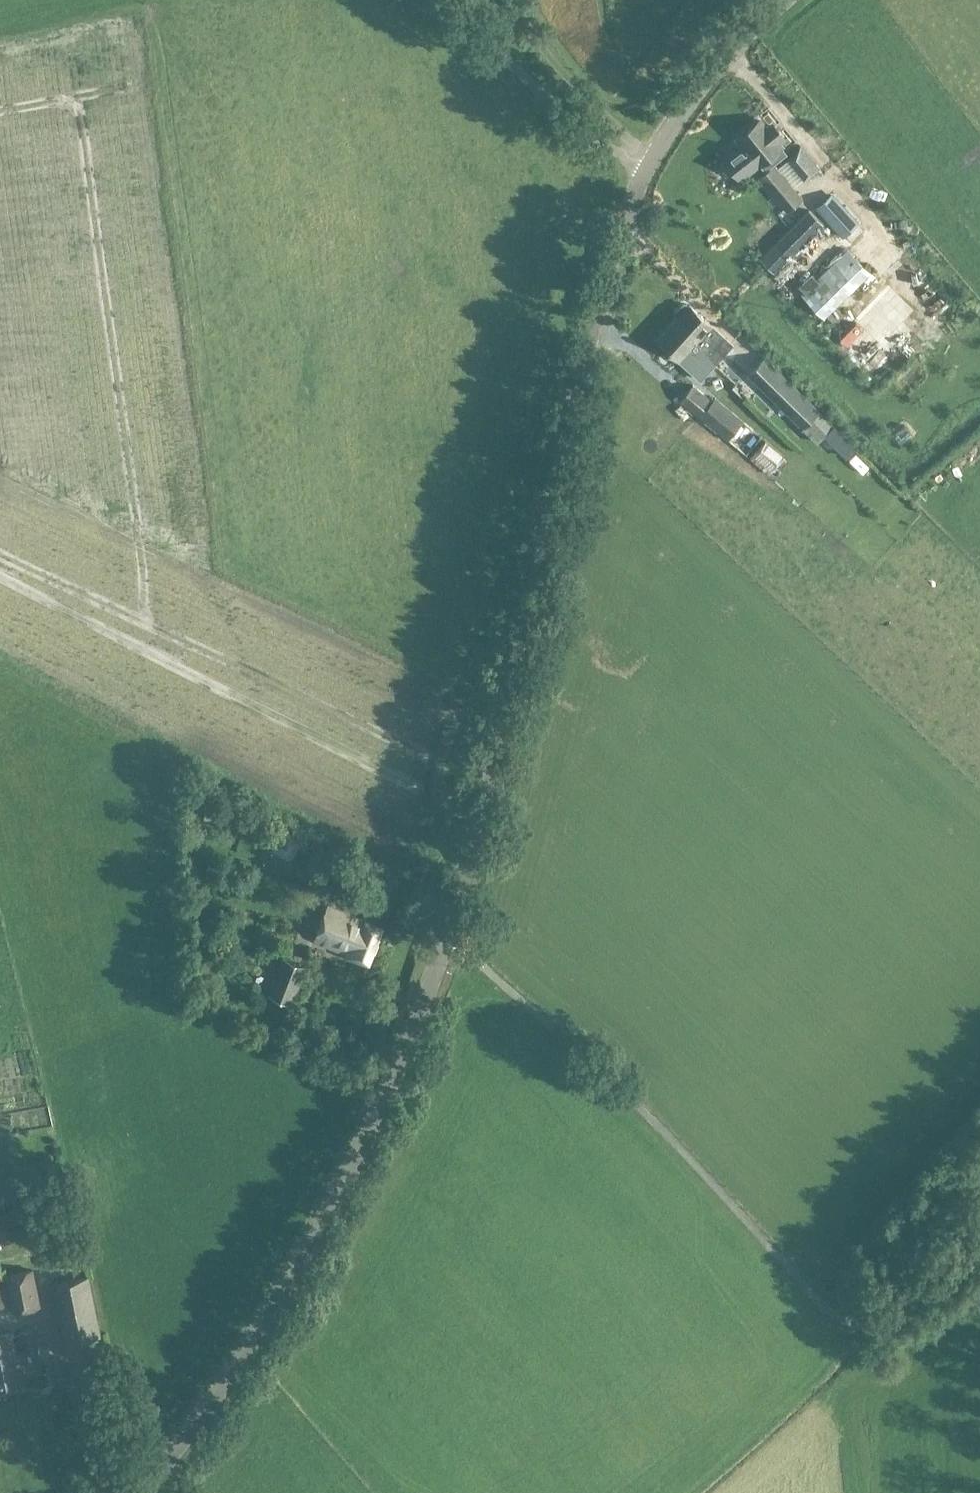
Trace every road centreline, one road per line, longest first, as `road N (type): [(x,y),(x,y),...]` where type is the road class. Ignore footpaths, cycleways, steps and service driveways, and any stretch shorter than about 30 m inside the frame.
road 1 (tertiary): [(147,1492),(253,1356),(346,1189),(393,1080),(445,943),(623,222),(655,153),(724,58),(781,0)]

